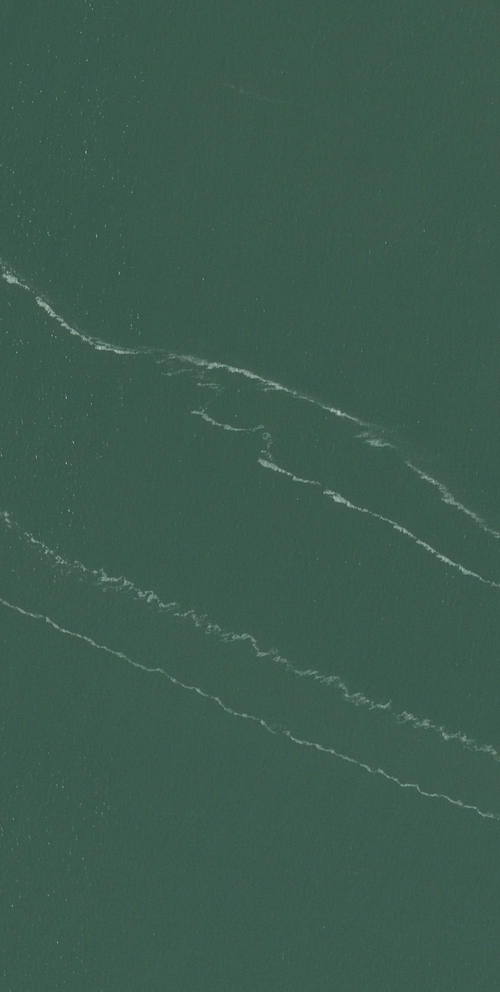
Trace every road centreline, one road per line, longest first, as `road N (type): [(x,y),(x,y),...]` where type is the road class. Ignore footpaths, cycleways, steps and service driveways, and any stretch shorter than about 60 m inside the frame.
road 1 (trunk): [(239,0),(208,991)]
road 2 (trunk): [(260,991),(285,0)]

